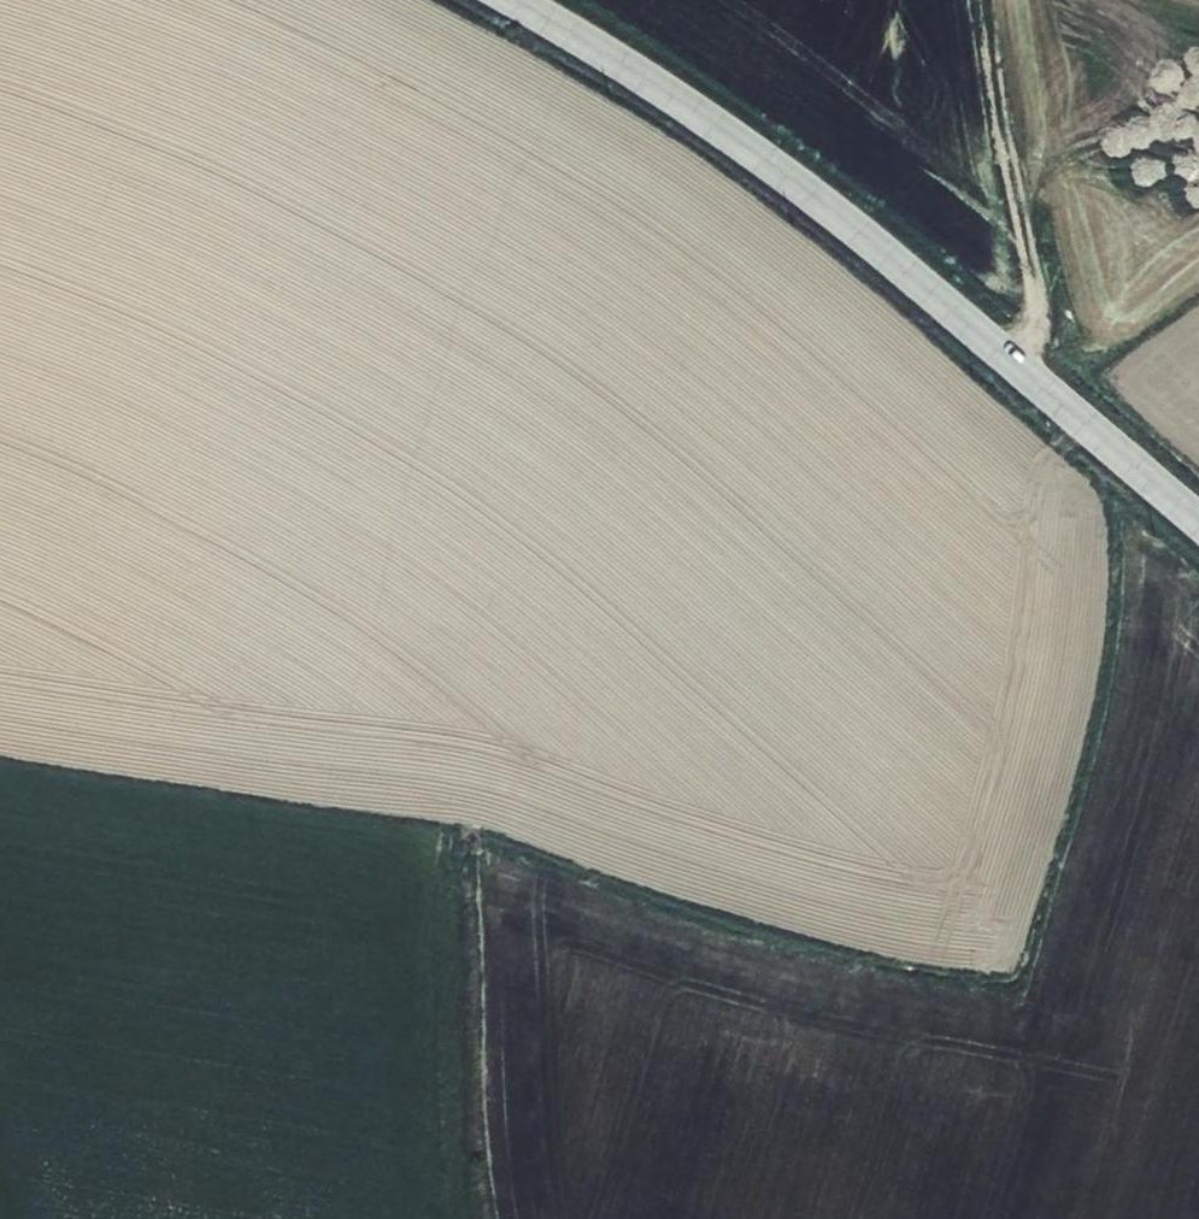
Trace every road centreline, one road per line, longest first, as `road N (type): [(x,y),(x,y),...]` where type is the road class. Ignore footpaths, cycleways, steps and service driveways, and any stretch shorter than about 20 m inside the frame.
road 1 (tertiary): [(1198,520),(732,132),(509,0)]

